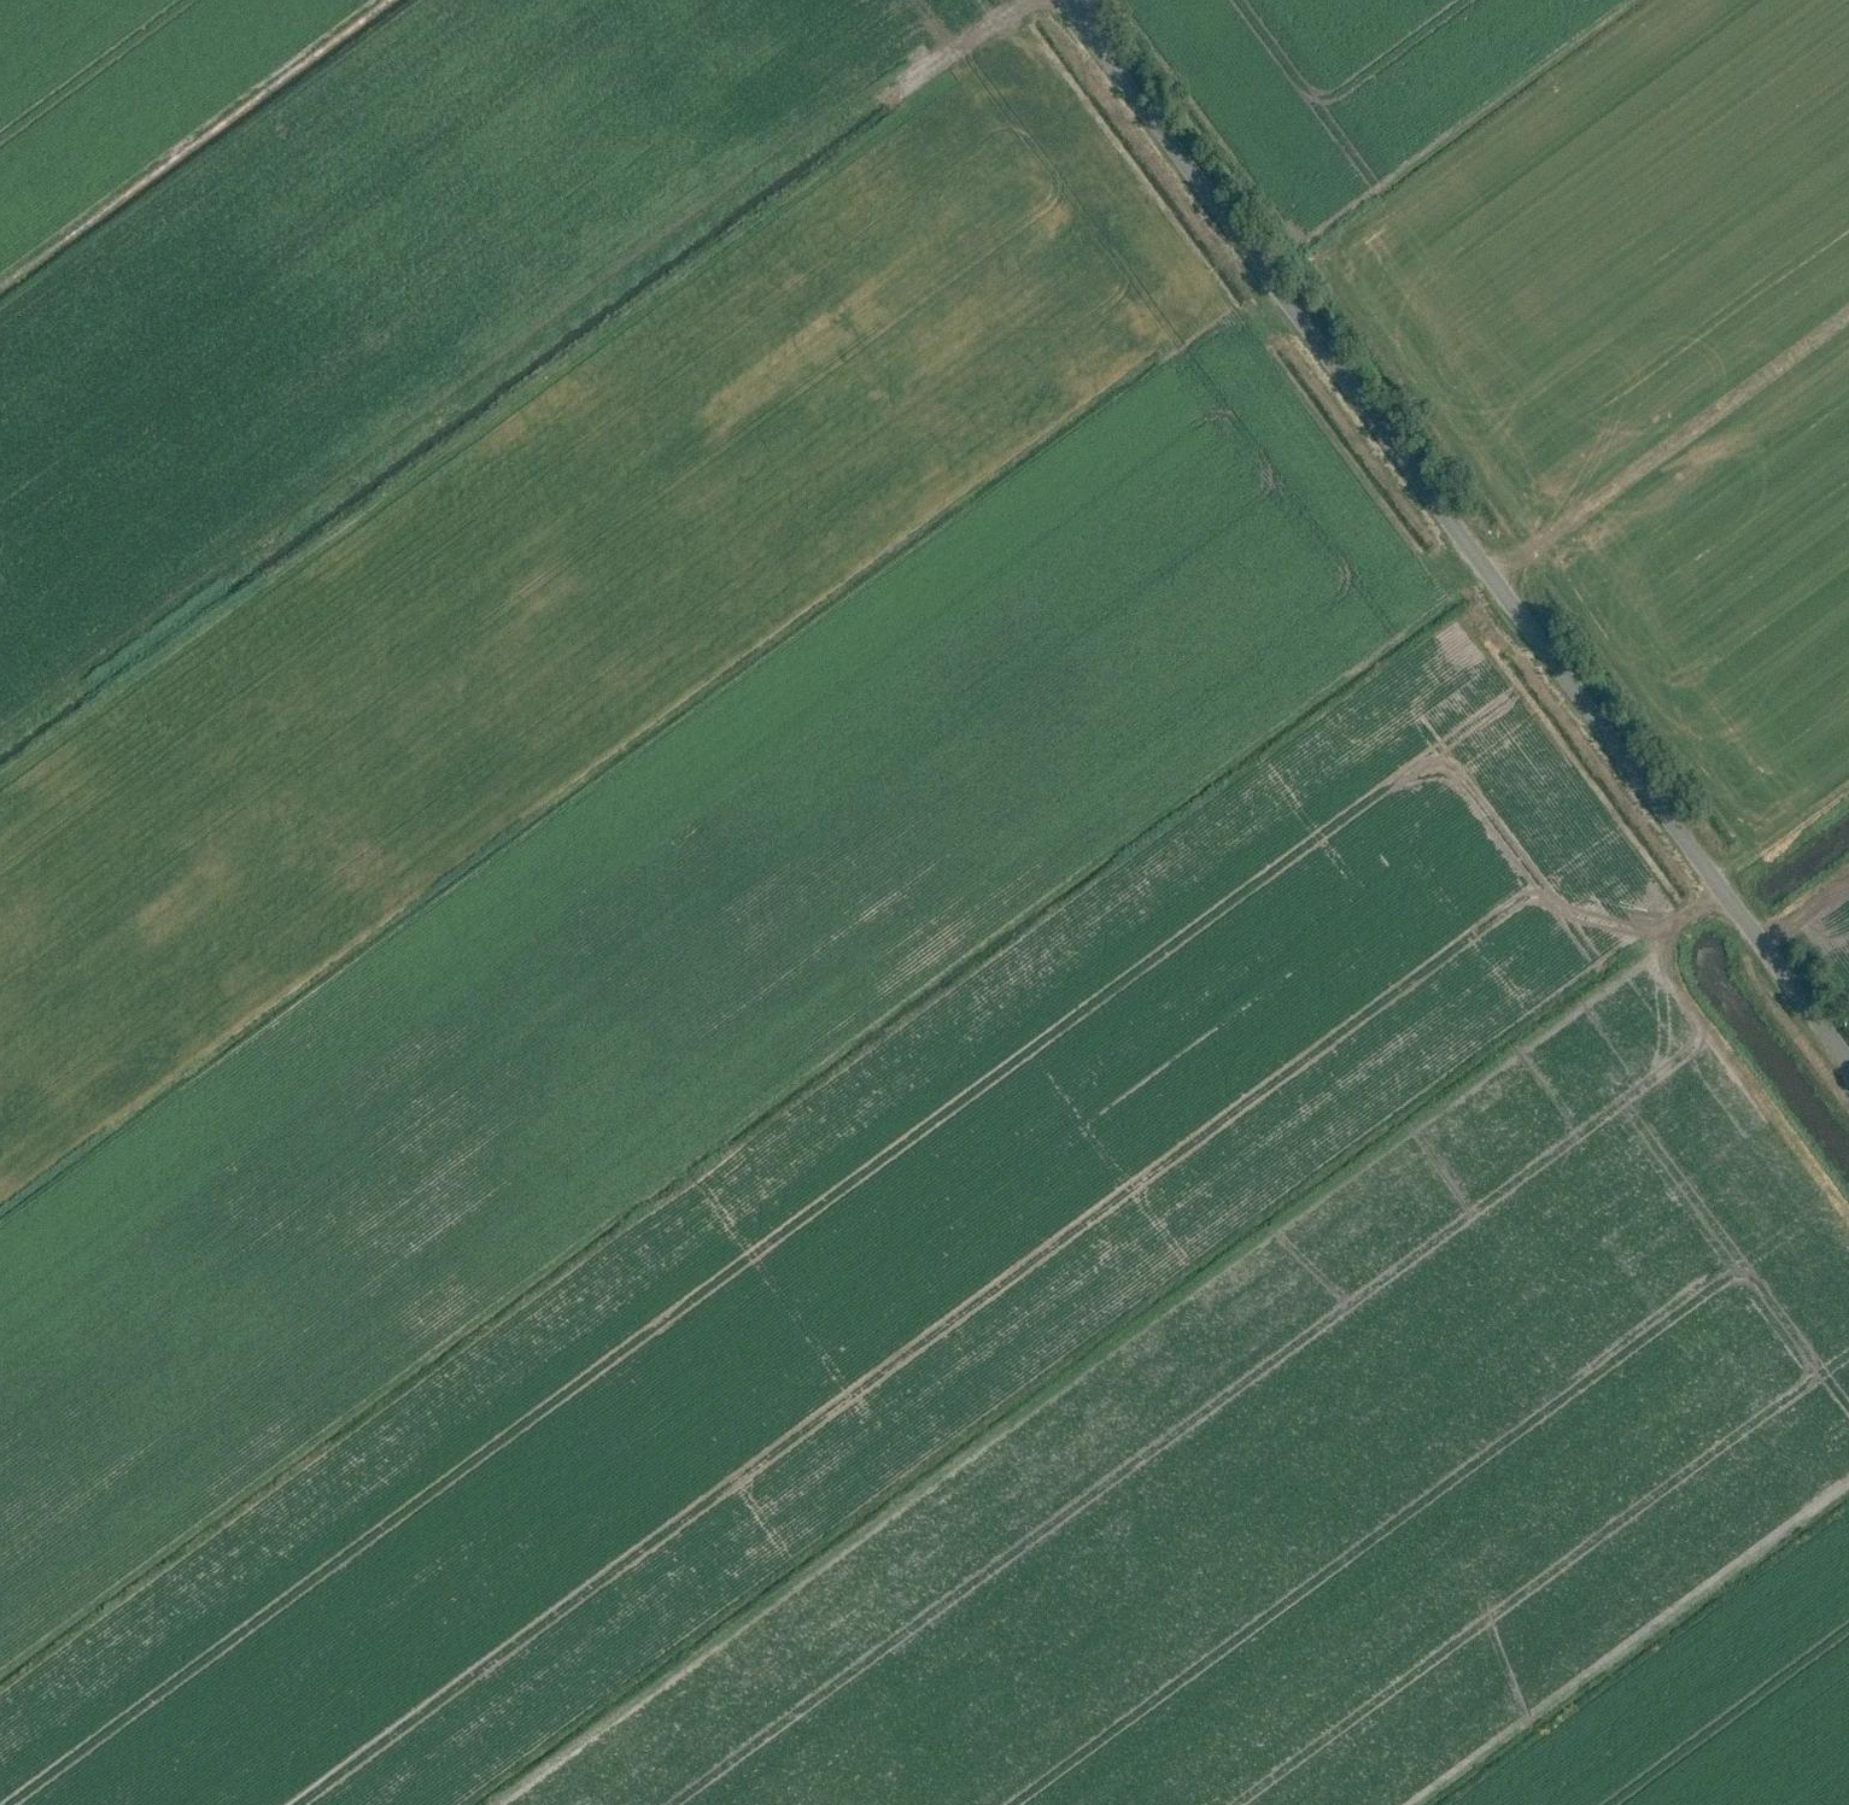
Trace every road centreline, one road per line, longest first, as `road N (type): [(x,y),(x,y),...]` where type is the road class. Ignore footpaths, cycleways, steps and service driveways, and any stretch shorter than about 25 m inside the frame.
road 1 (unclassified): [(1848,1064),(1063,0)]

